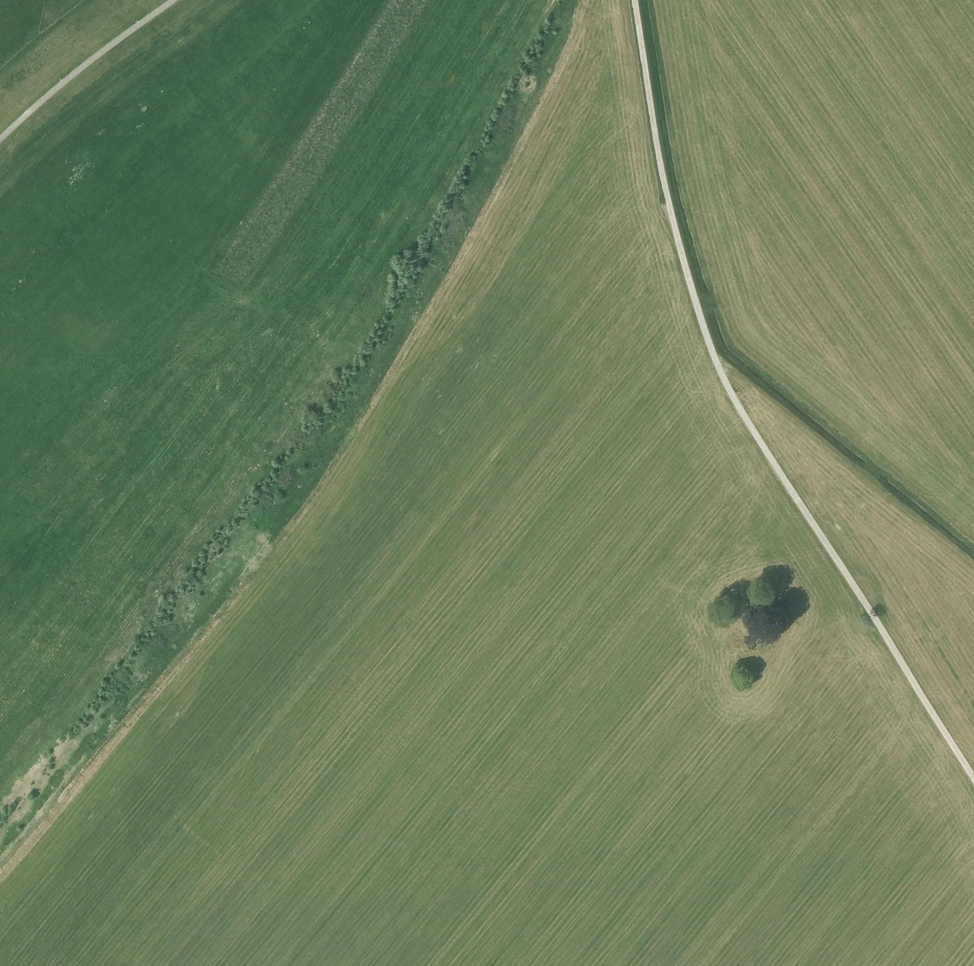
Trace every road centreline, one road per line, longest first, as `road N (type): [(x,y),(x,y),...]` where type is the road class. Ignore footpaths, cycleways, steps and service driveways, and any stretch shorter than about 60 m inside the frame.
road 1 (track): [(973,779),(723,376),(662,171),(635,0)]

